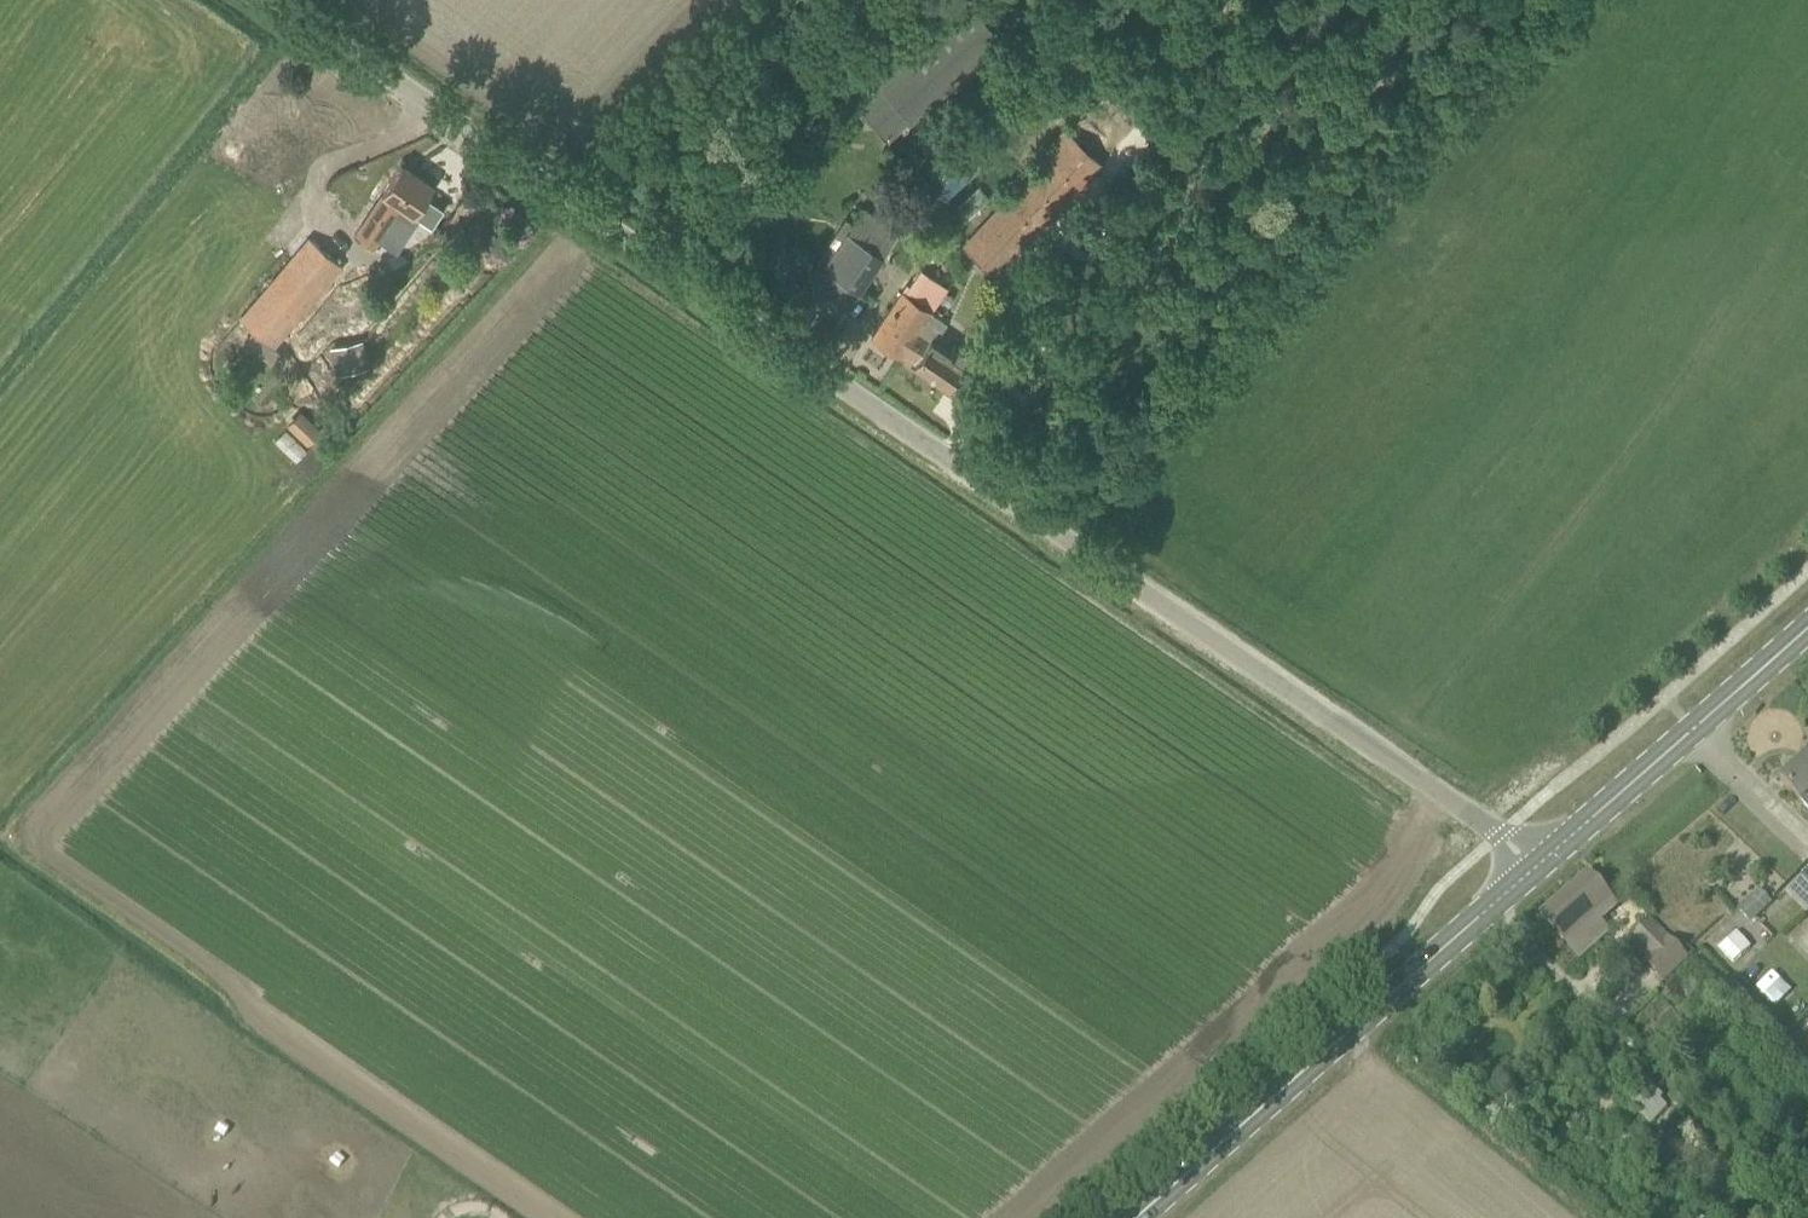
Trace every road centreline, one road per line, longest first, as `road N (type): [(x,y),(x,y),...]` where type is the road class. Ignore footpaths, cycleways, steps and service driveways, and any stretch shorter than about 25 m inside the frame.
road 1 (unclassified): [(1536,866),(271,0)]
road 2 (secondary): [(1137,1217),(1536,866)]
road 3 (secondary): [(1536,866),(1807,634)]

